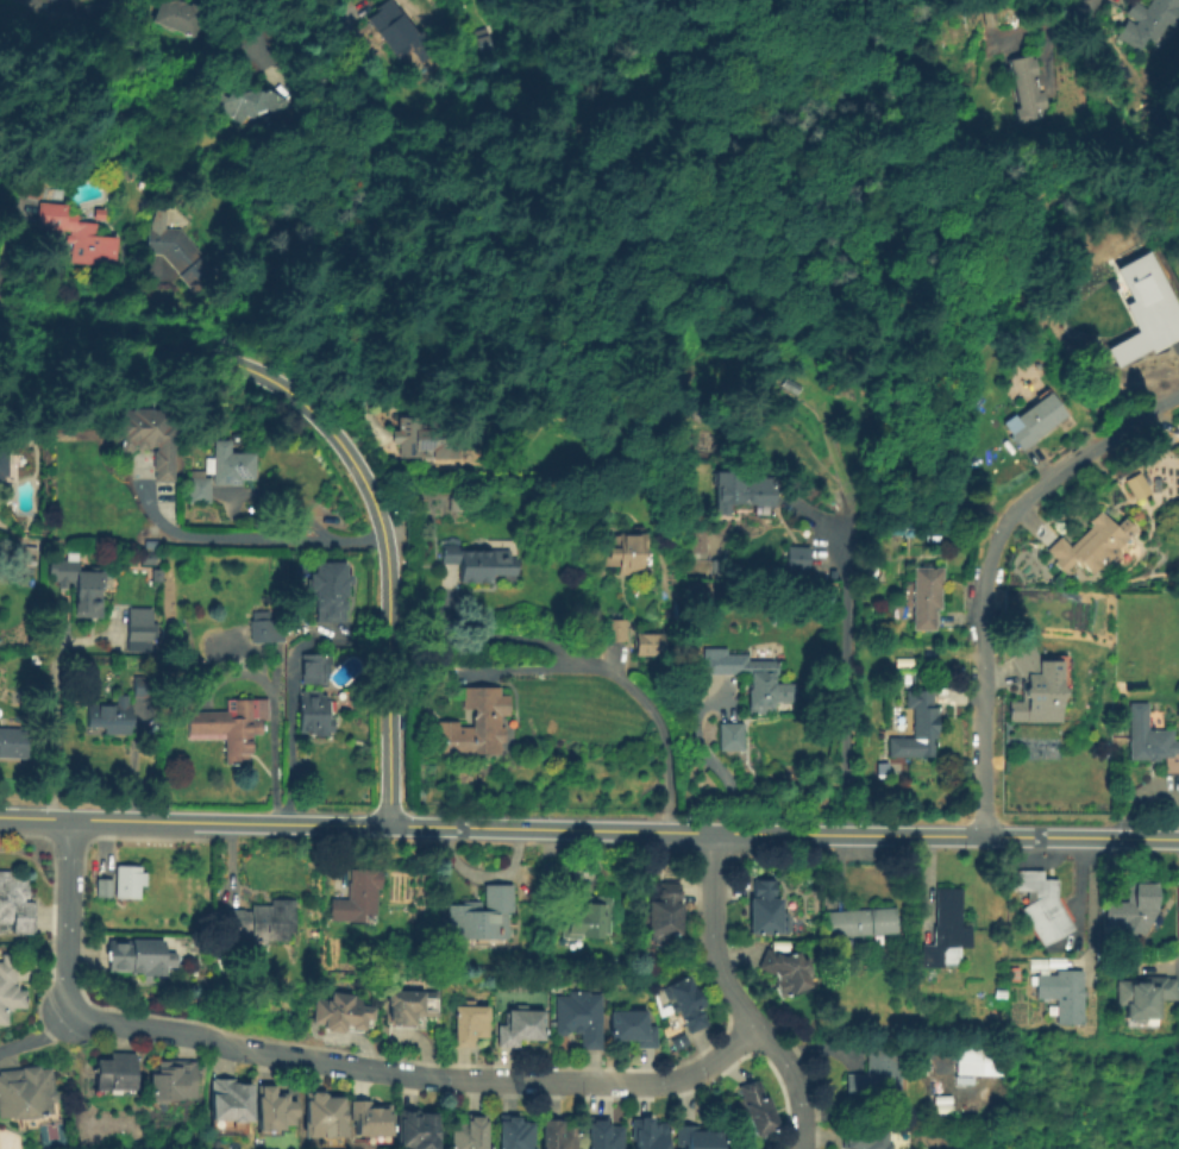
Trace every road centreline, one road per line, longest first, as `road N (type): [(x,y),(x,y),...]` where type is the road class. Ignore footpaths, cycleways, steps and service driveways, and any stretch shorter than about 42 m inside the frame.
road 1 (tertiary): [(1178,837),(0,815)]
road 2 (residential): [(0,327),(246,365),(300,400),(335,440),(381,534),(385,824)]
road 3 (residential): [(61,1007),(101,1024),(443,1080),(675,1081),(758,1029)]
road 4 (residential): [(1178,392),(1028,491),(990,542),(980,584),(978,835)]
road 5 (residential): [(716,831),(711,942),(740,1003),(792,1067),(803,1099),(804,1148)]
road 6 (residential): [(64,817),(61,1007)]

